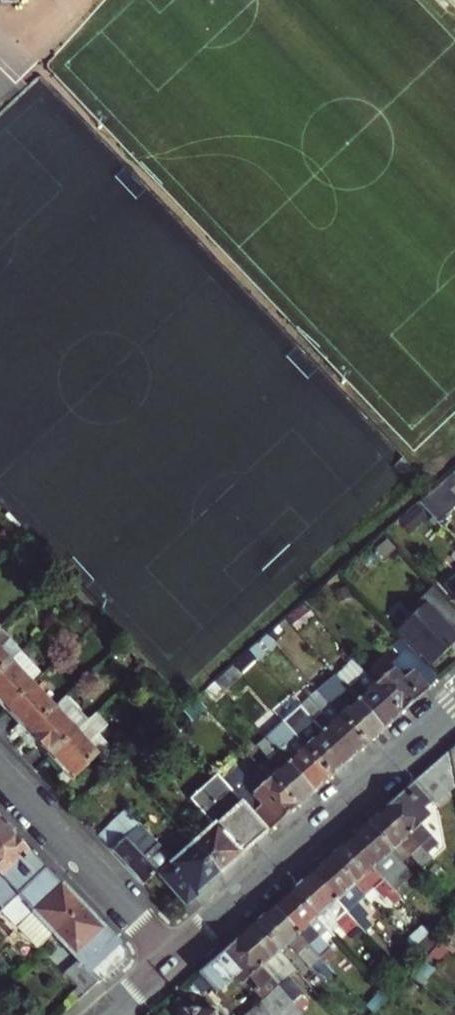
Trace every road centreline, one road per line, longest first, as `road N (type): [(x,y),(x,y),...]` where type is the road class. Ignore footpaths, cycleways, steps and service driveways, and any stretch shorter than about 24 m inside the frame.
road 1 (tertiary): [(171,954),(454,705)]
road 2 (residential): [(0,773),(171,954)]

